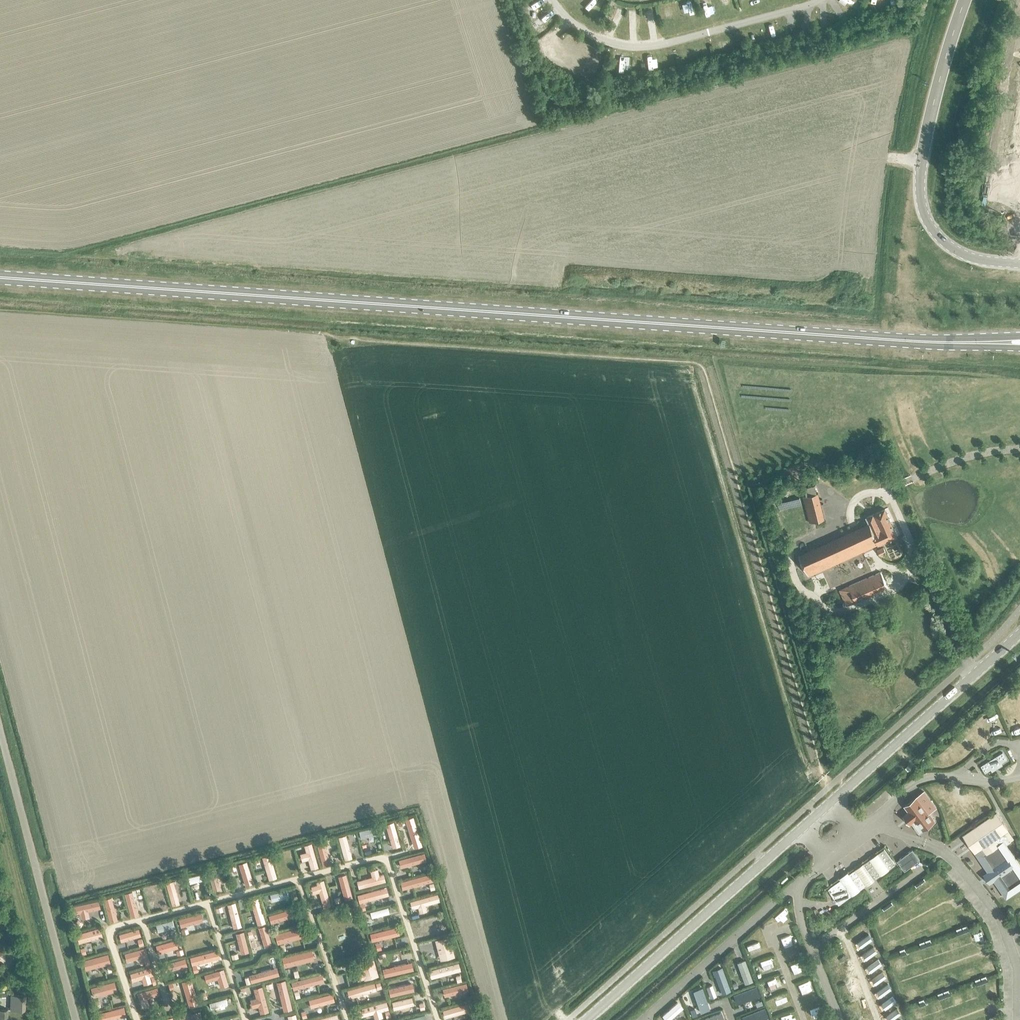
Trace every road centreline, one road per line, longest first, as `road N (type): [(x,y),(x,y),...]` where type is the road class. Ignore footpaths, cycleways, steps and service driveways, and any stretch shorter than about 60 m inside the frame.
road 1 (secondary): [(0,277),(996,342)]
road 2 (tertiary): [(586,1019),(1019,633)]
road 3 (tertiary): [(1019,263),(953,248),(922,204),(923,149),(965,0)]
road 4 (track): [(0,313),(324,335)]
road 5 (residential): [(76,1019),(0,731)]

